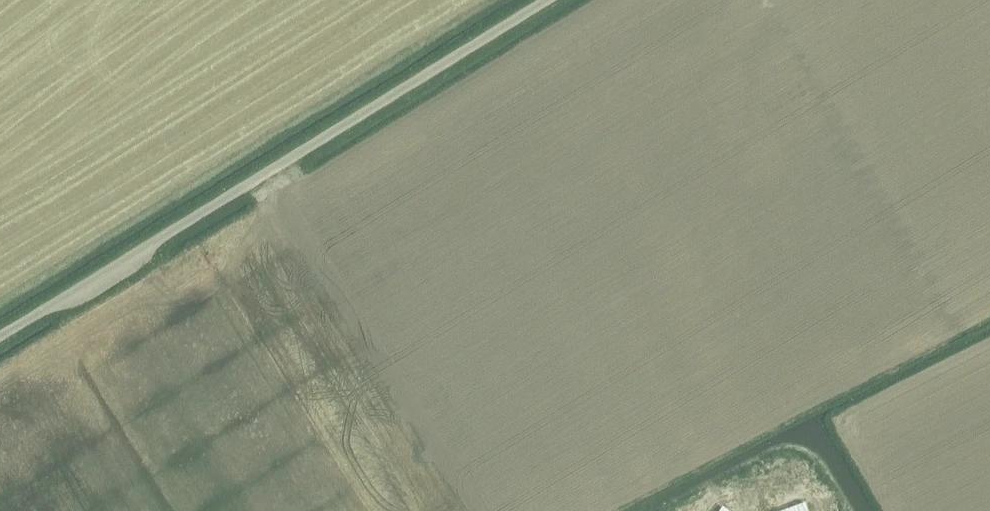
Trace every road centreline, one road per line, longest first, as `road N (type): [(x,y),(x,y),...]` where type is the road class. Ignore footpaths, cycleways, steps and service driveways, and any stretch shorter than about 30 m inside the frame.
road 1 (unclassified): [(557,0),(0,340)]

